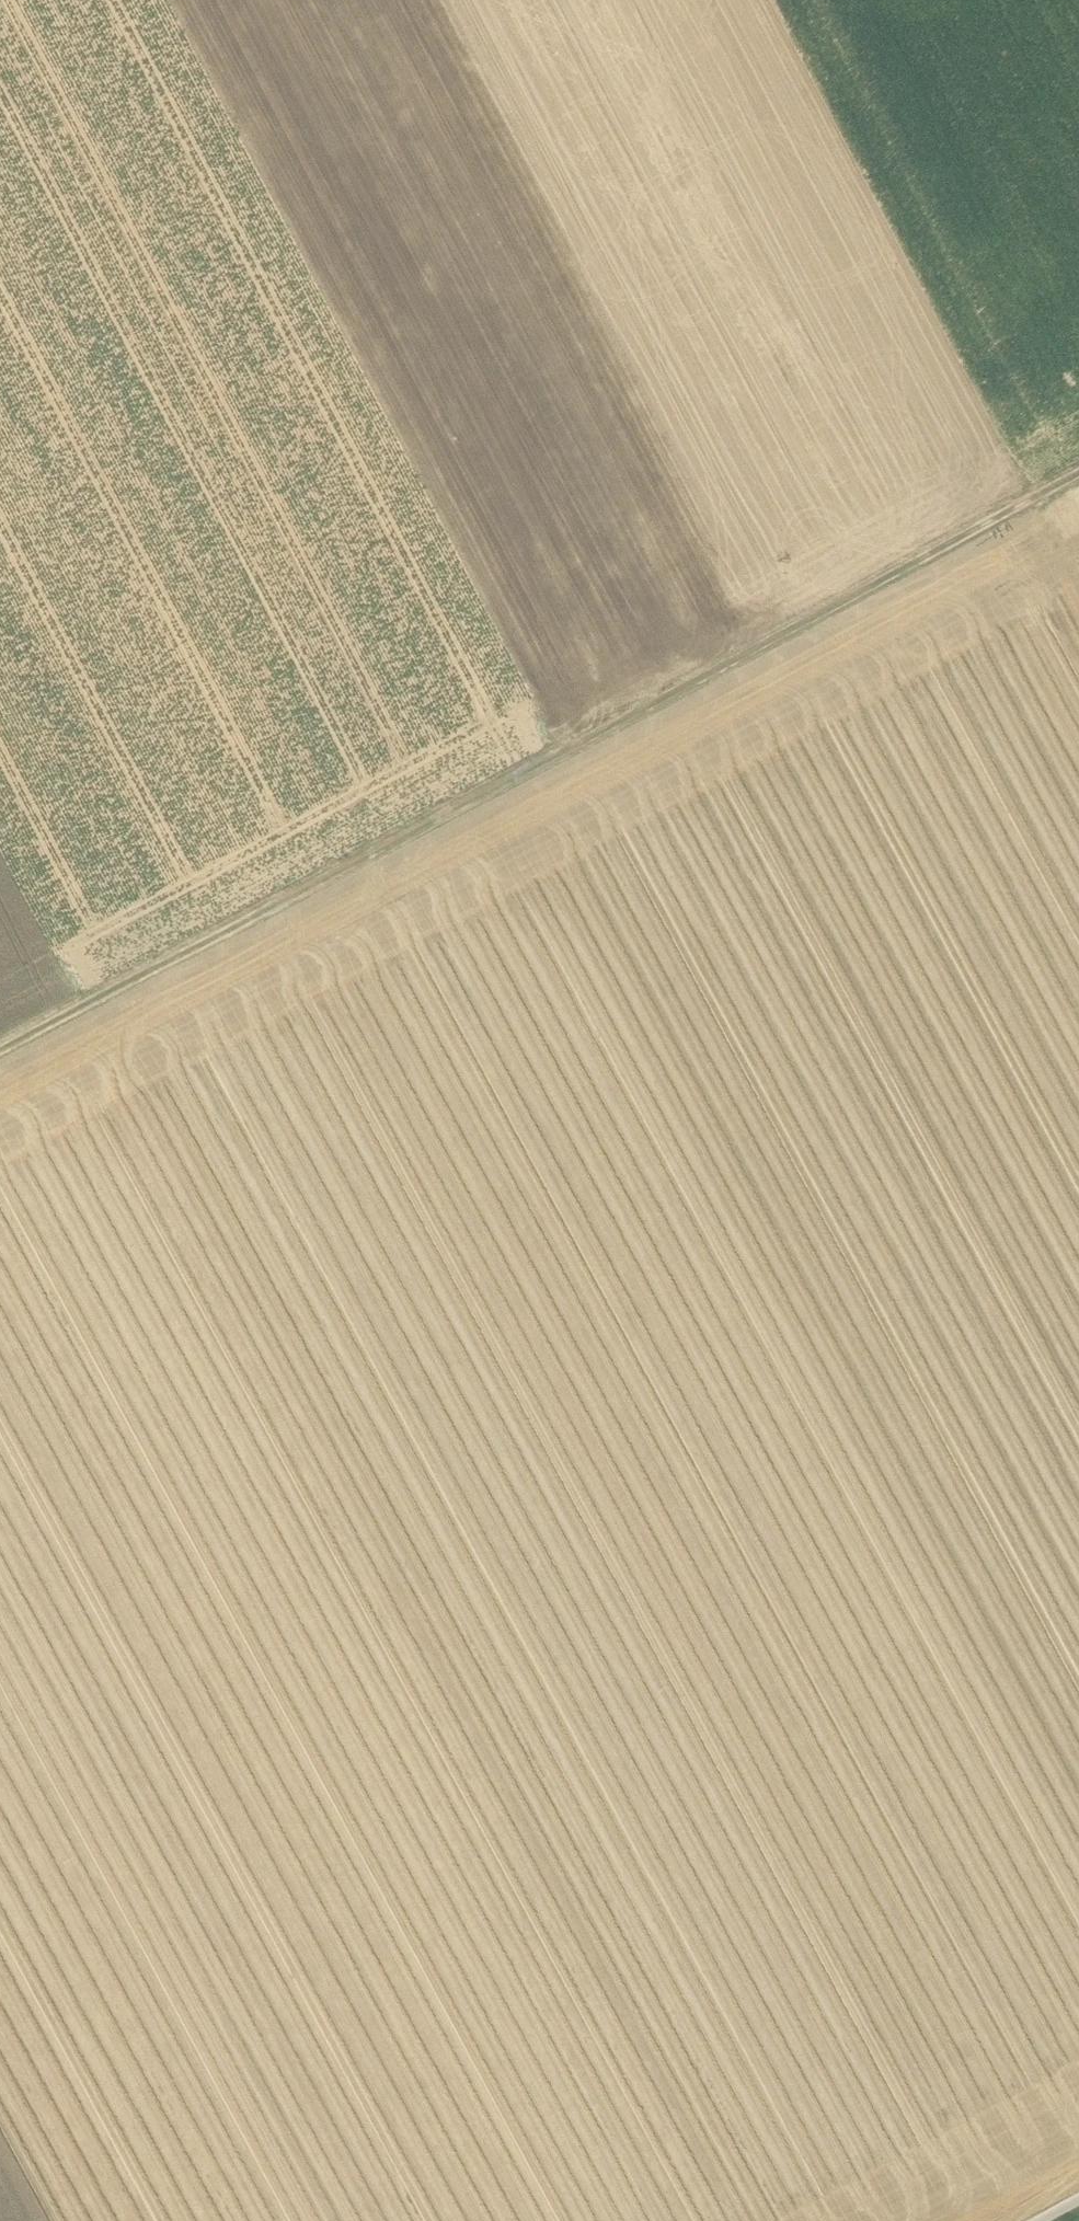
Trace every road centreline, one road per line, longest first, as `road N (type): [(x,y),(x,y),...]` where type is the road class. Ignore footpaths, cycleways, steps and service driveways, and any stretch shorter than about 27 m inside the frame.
road 1 (track): [(1078,477),(0,1051)]

